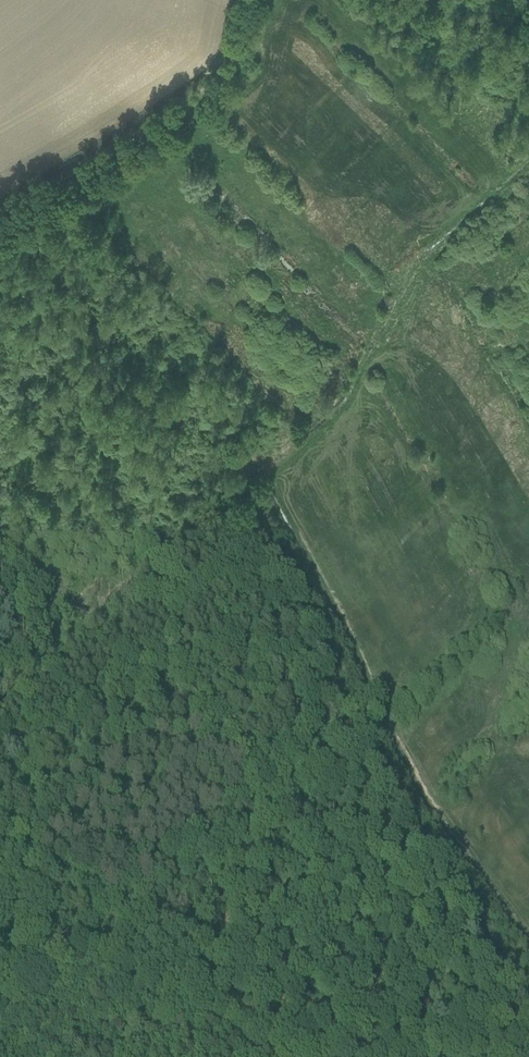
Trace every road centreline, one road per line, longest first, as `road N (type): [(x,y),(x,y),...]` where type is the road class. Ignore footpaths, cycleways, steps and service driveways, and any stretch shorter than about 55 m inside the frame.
road 1 (track): [(251,0),(242,39),(212,83),(0,227)]

